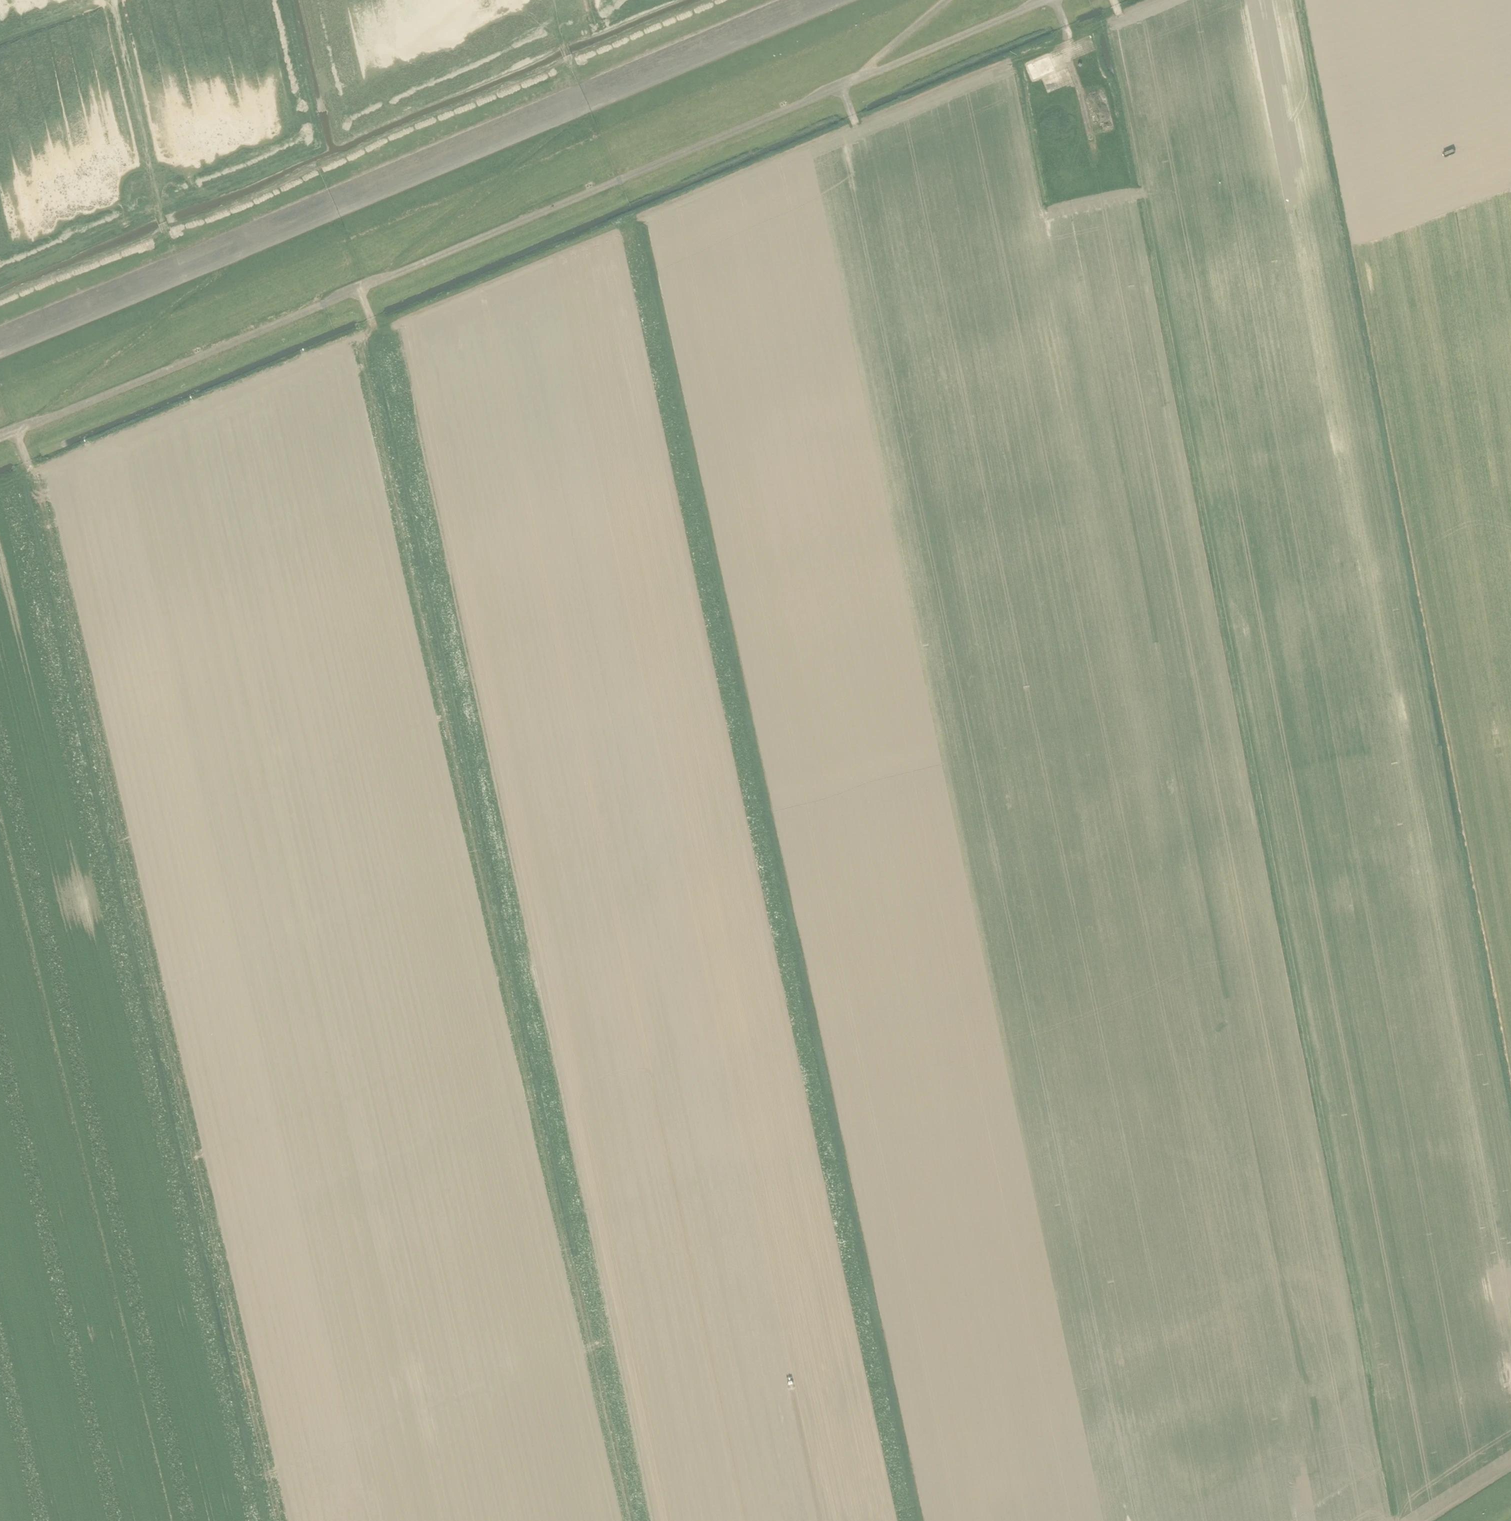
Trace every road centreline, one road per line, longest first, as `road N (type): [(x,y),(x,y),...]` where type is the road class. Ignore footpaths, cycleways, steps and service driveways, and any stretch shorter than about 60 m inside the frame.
road 1 (track): [(356,290),(575,113)]
road 2 (track): [(27,426),(234,258)]

